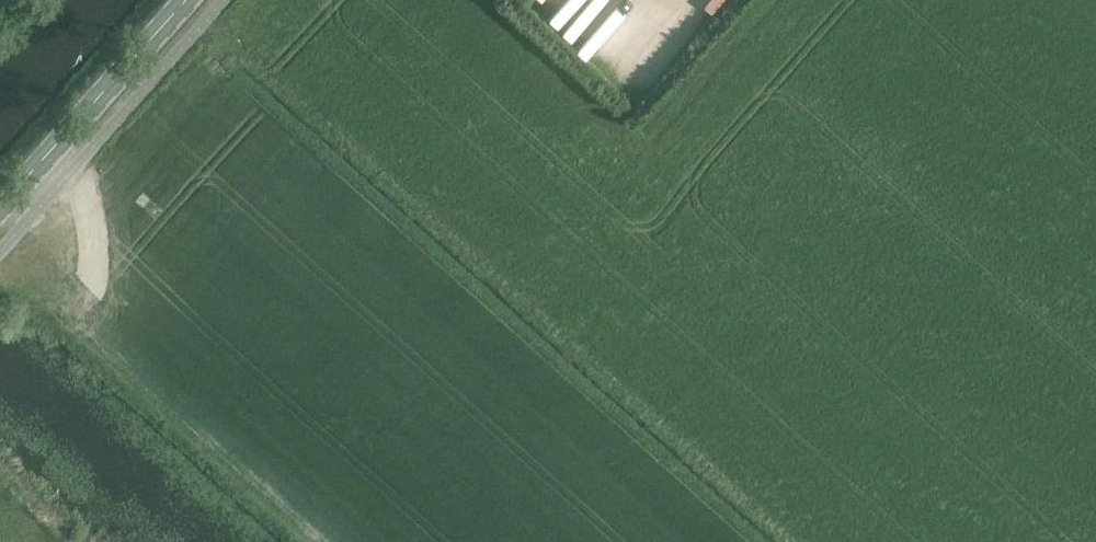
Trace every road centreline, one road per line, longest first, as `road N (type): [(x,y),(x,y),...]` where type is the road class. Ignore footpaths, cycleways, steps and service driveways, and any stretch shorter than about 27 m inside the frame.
road 1 (secondary): [(0,215),(193,0)]

